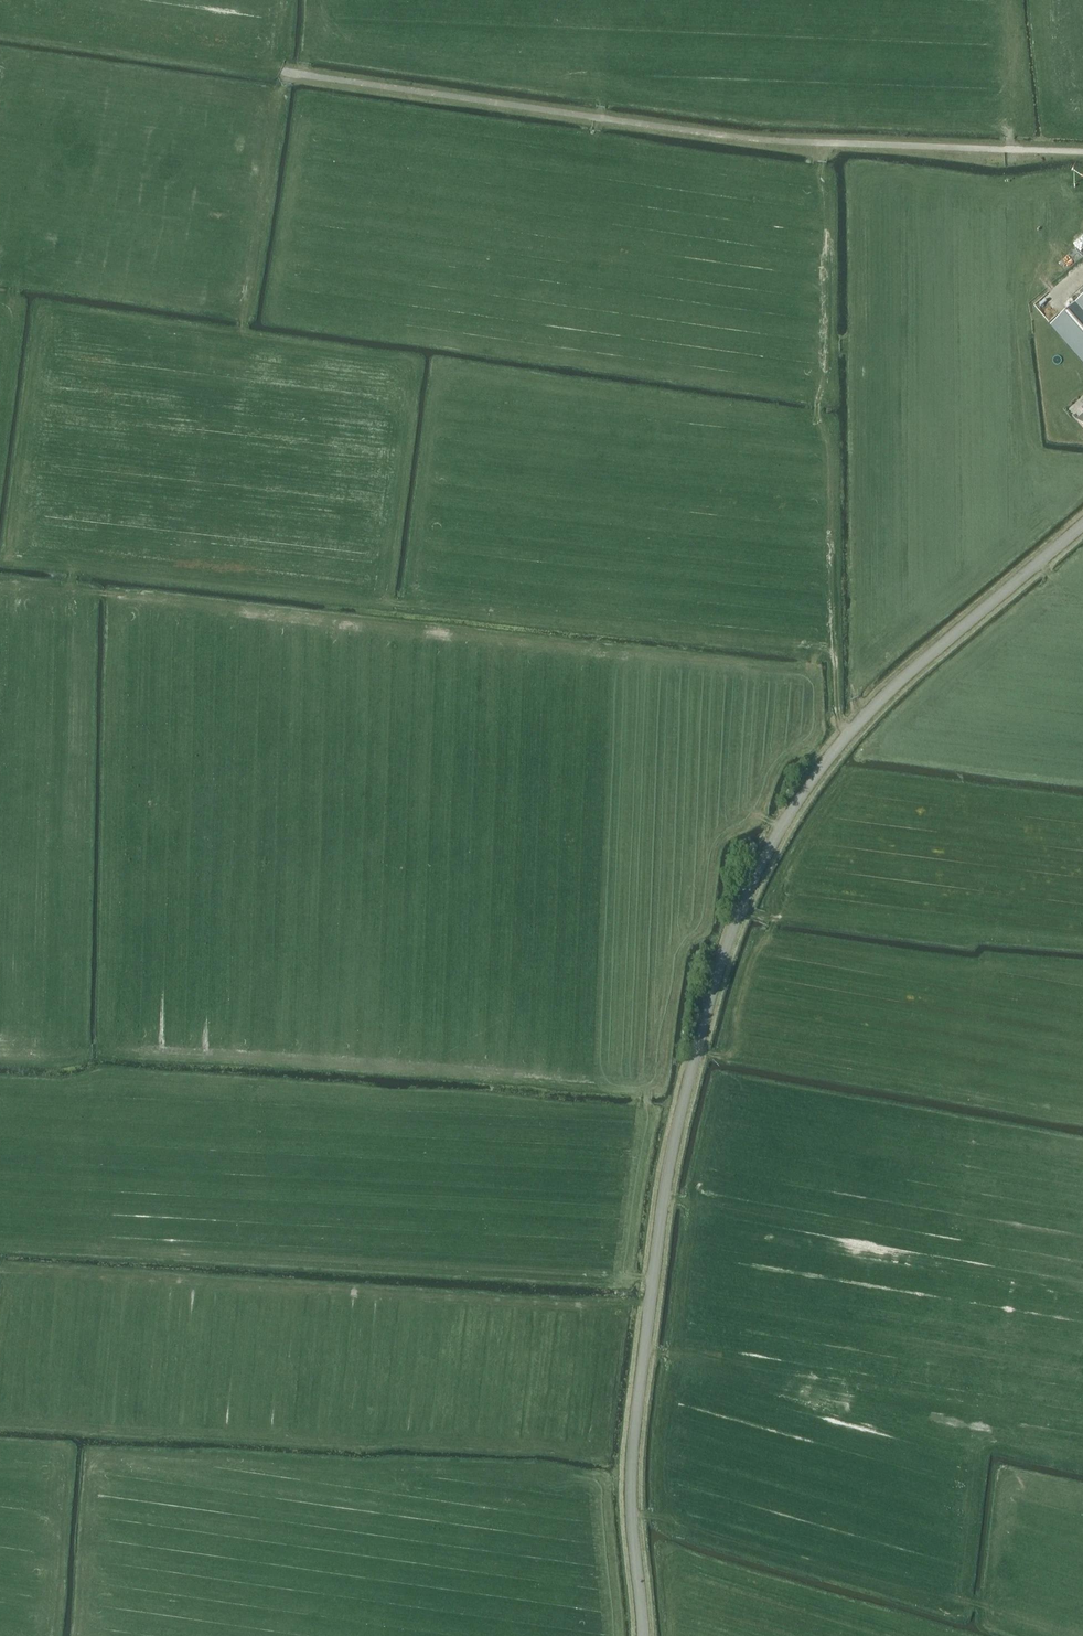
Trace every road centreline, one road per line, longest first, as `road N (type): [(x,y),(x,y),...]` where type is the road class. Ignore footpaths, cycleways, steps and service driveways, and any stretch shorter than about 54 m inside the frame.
road 1 (tertiary): [(639,1635),(628,1535),(647,1324),(676,1145),(729,942),(773,832),(839,747),(947,640),(1082,525)]
road 2 (track): [(1082,157),(678,132),(309,80)]

